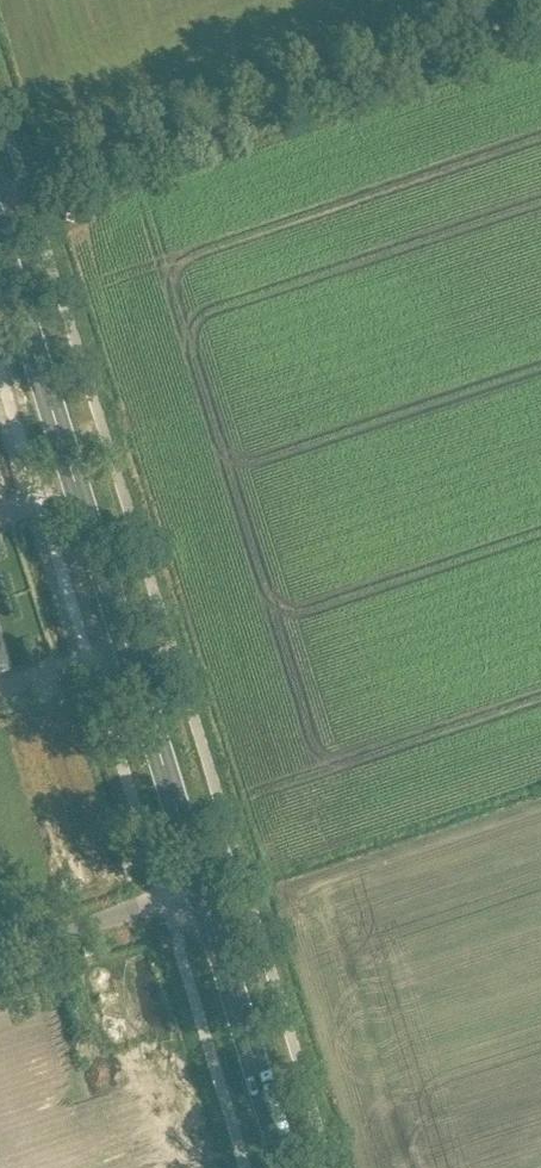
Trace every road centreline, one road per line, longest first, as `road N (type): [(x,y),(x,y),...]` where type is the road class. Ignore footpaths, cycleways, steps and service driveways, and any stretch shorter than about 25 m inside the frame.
road 1 (secondary): [(203,887),(0,243)]
road 2 (track): [(540,19),(25,188)]
road 3 (secondary): [(285,1167),(203,887)]
road 4 (unclassified): [(0,956),(203,887)]

